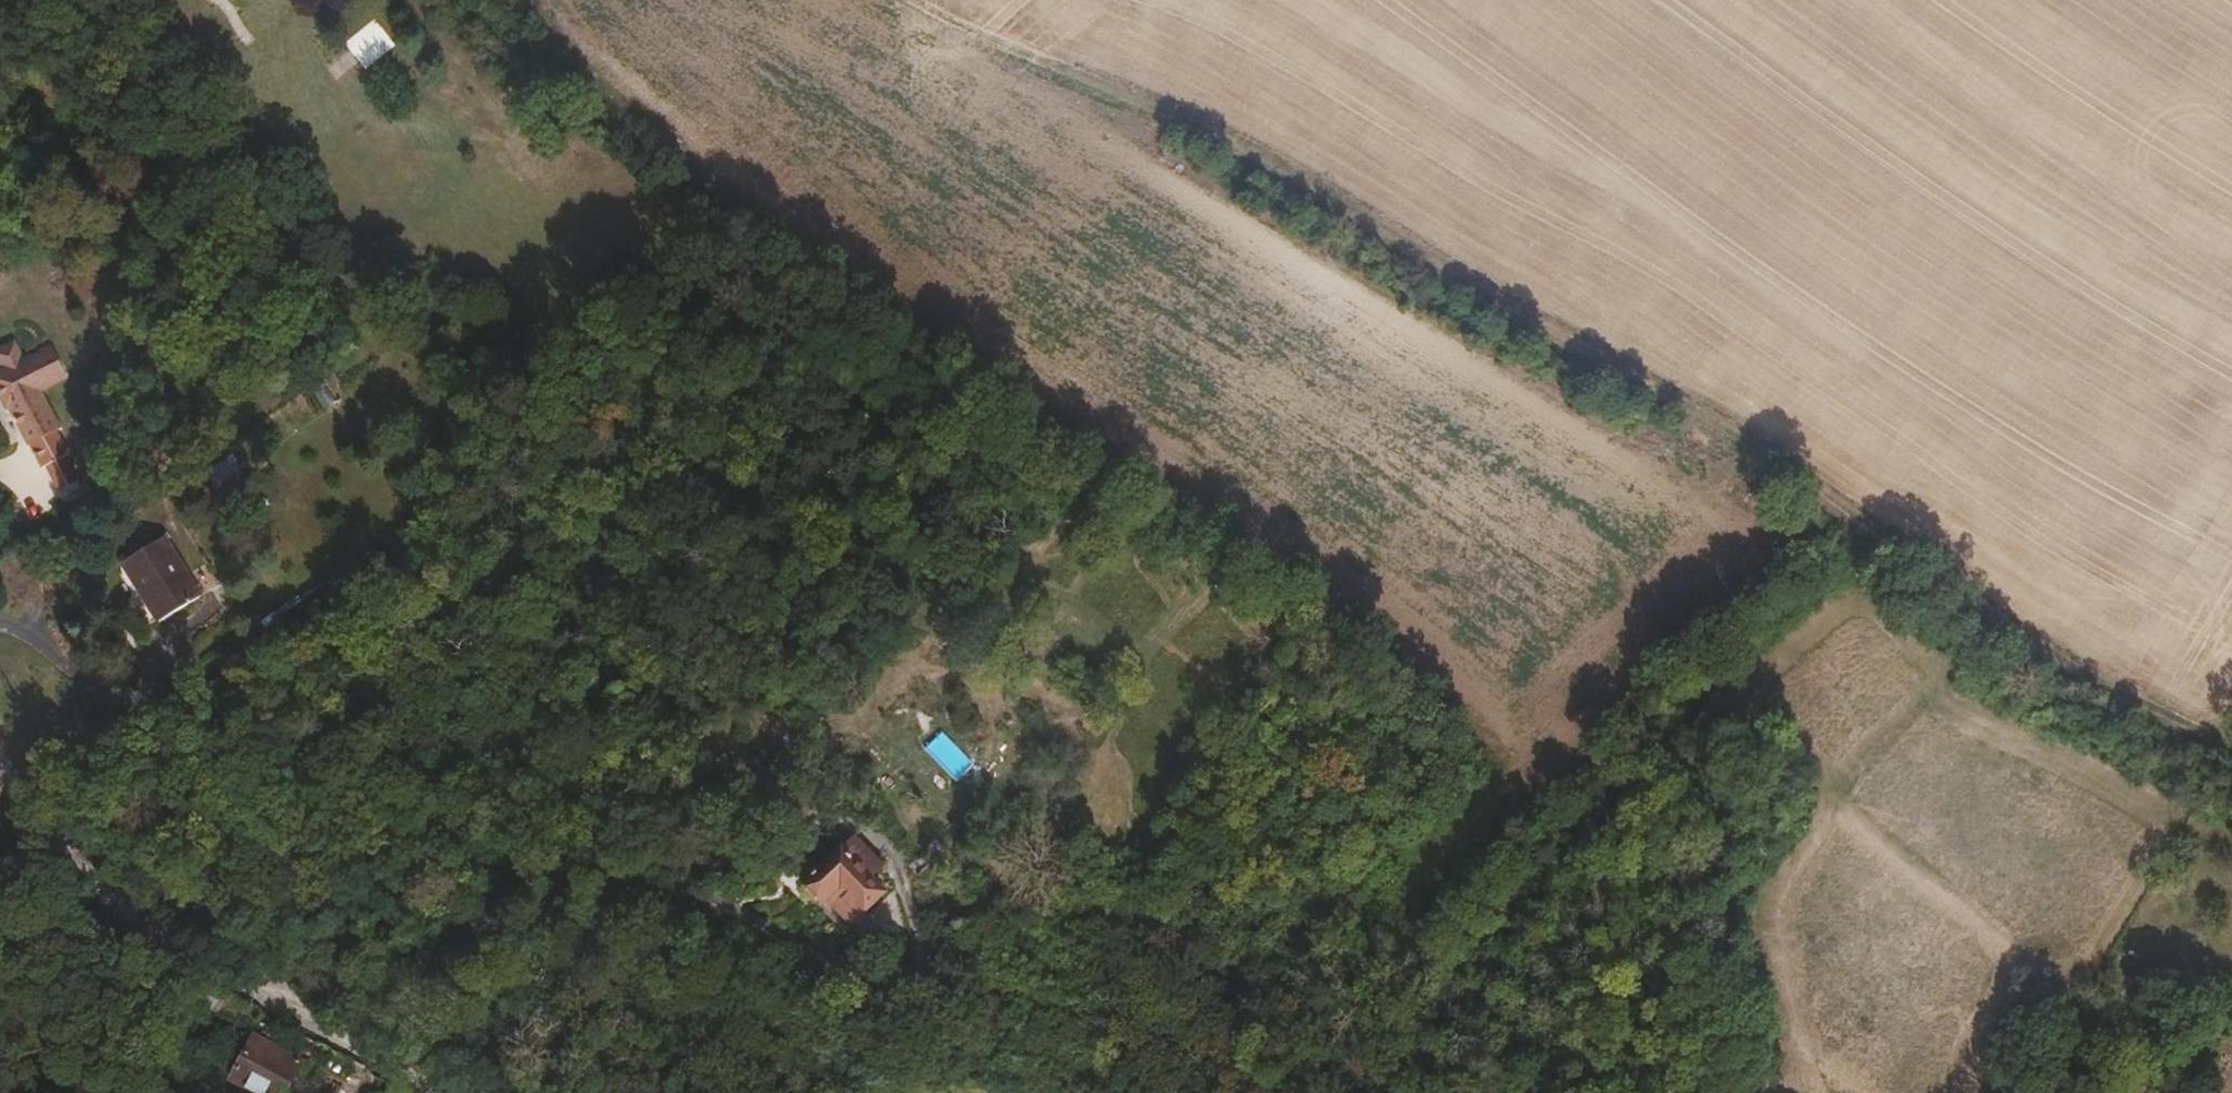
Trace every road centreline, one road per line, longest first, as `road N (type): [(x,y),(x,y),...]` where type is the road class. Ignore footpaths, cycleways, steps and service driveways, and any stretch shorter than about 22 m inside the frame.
road 1 (track): [(923,0),(1039,69),(1180,117),(1406,265),(2144,705),(2231,747)]
road 2 (residential): [(0,757),(97,892),(187,956),(444,1092)]

